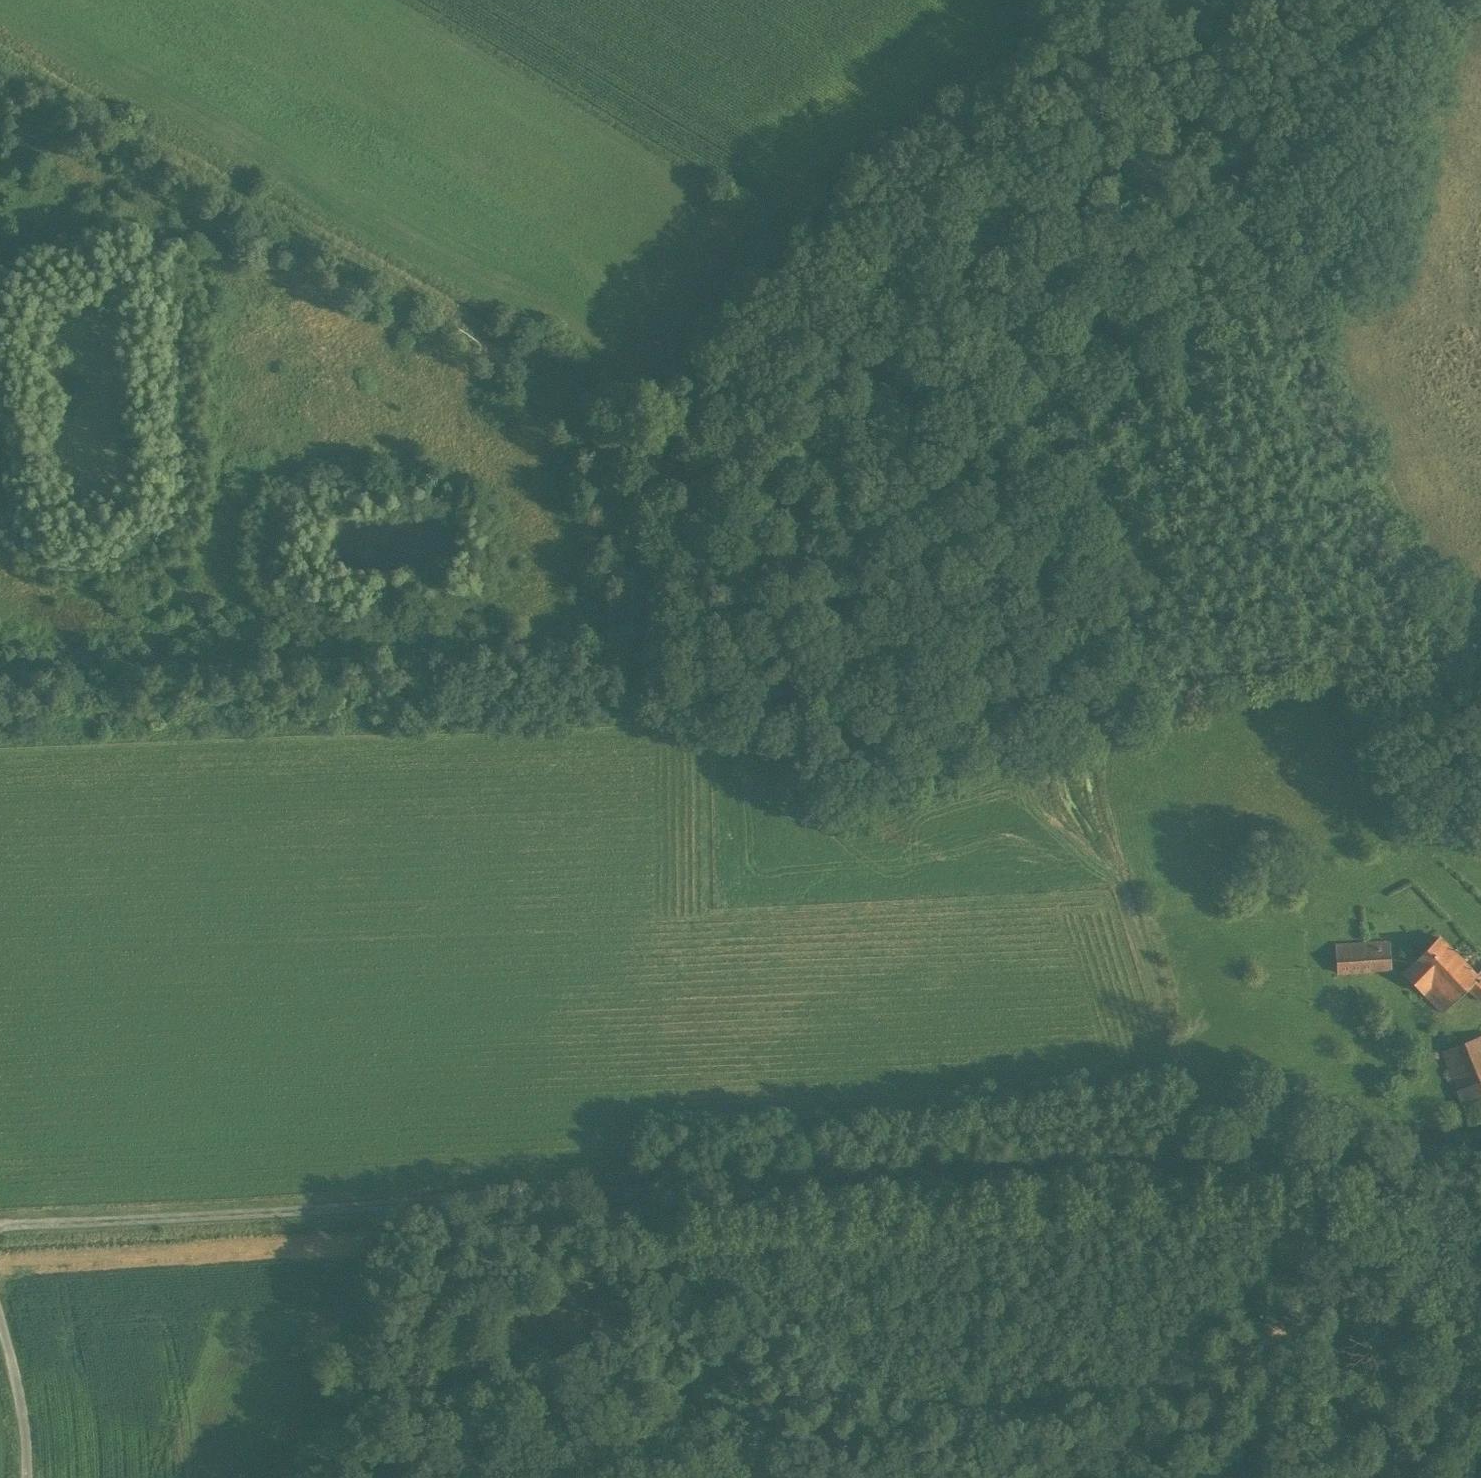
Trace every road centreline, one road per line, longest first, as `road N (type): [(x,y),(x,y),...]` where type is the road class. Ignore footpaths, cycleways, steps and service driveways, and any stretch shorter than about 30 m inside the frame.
road 1 (track): [(0,1223),(1480,1145)]
road 2 (unclassified): [(28,1477),(28,1419),(0,1327)]

